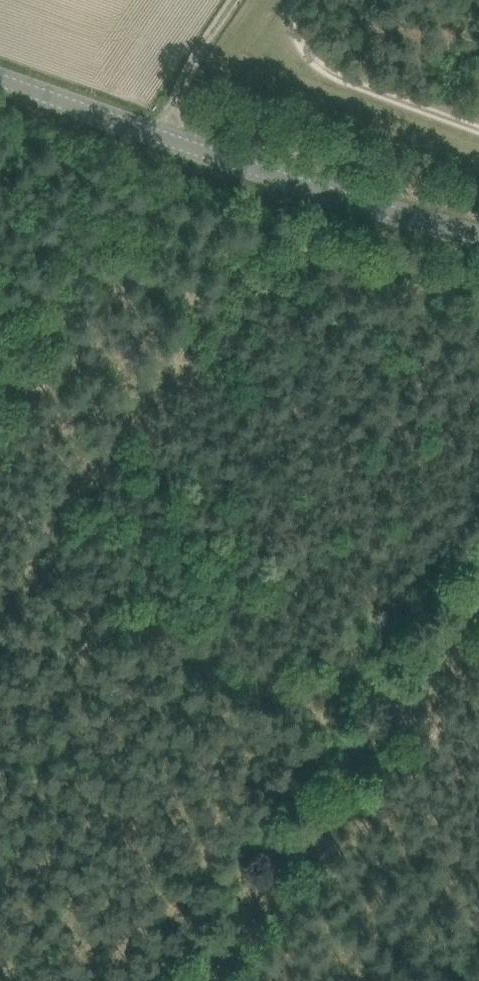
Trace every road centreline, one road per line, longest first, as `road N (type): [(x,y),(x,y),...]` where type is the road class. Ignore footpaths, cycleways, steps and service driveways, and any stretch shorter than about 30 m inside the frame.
road 1 (tertiary): [(0,78),(478,236)]

